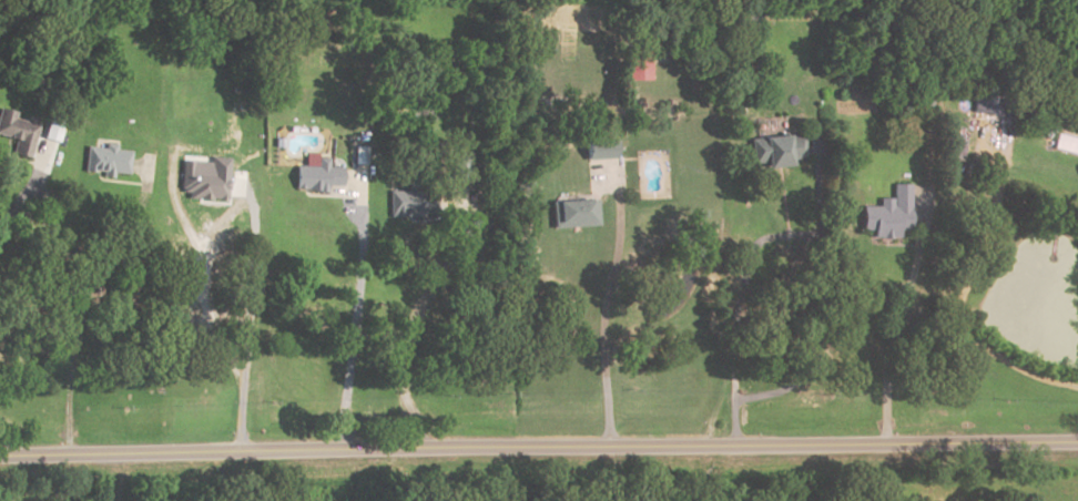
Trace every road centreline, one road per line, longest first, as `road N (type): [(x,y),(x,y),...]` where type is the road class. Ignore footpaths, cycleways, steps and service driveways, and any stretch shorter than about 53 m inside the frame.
road 1 (tertiary): [(1077,441),(0,455)]

